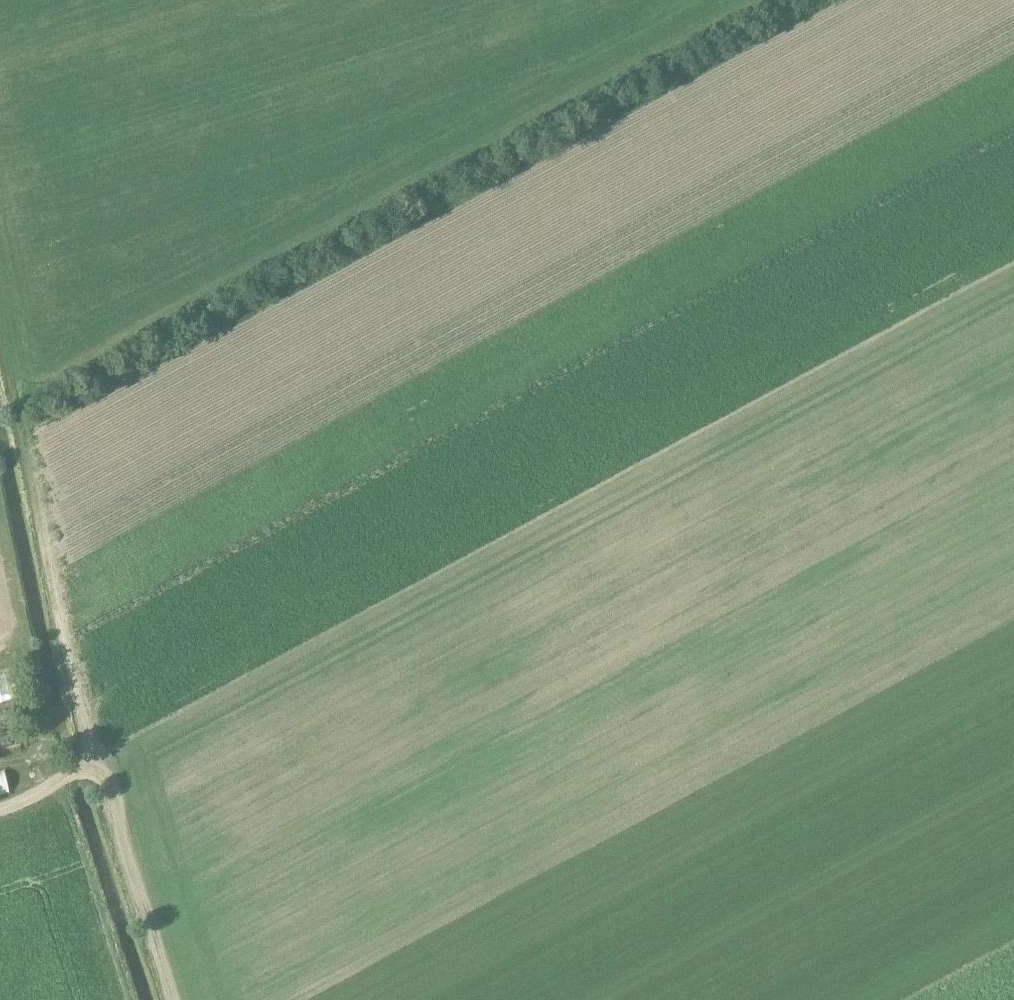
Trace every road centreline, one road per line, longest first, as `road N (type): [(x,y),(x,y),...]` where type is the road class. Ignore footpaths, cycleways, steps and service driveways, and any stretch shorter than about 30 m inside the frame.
road 1 (track): [(0,808),(89,764),(27,439)]

